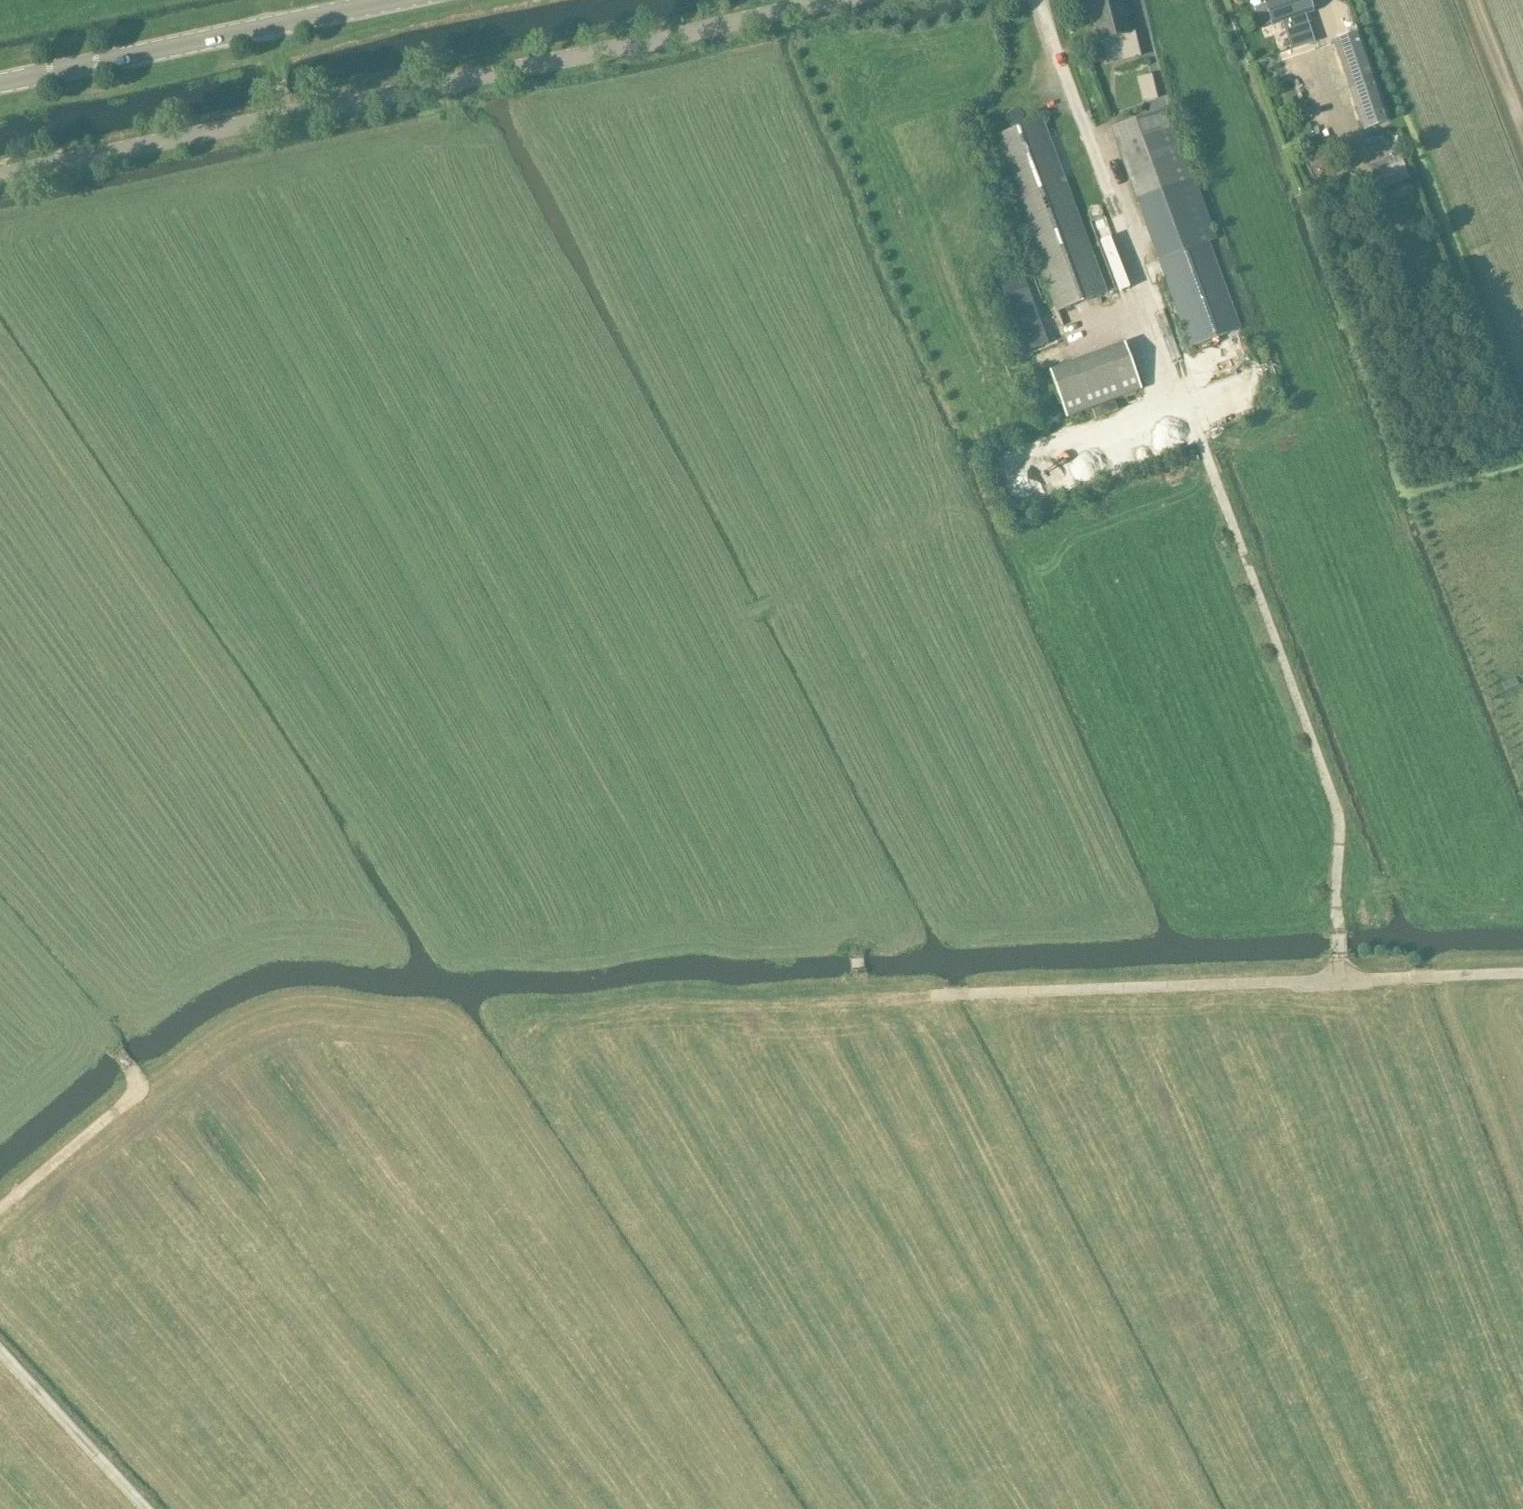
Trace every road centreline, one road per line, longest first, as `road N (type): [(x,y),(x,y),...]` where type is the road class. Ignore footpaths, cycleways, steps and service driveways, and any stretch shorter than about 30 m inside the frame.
road 1 (track): [(1522,969),(935,996),(868,986),(857,949),(473,179),(451,85)]
road 2 (track): [(1037,0),(1215,442),(1338,798),(1346,915),(1340,978)]
road 3 (unclassified): [(0,177),(836,0)]
road 4 (track): [(1323,58),(1480,489)]
road 5 (tertiary): [(389,0),(0,82)]
road 6 (track): [(0,1205),(148,1074),(120,1033)]
road 7 (track): [(0,1327),(168,1508)]

